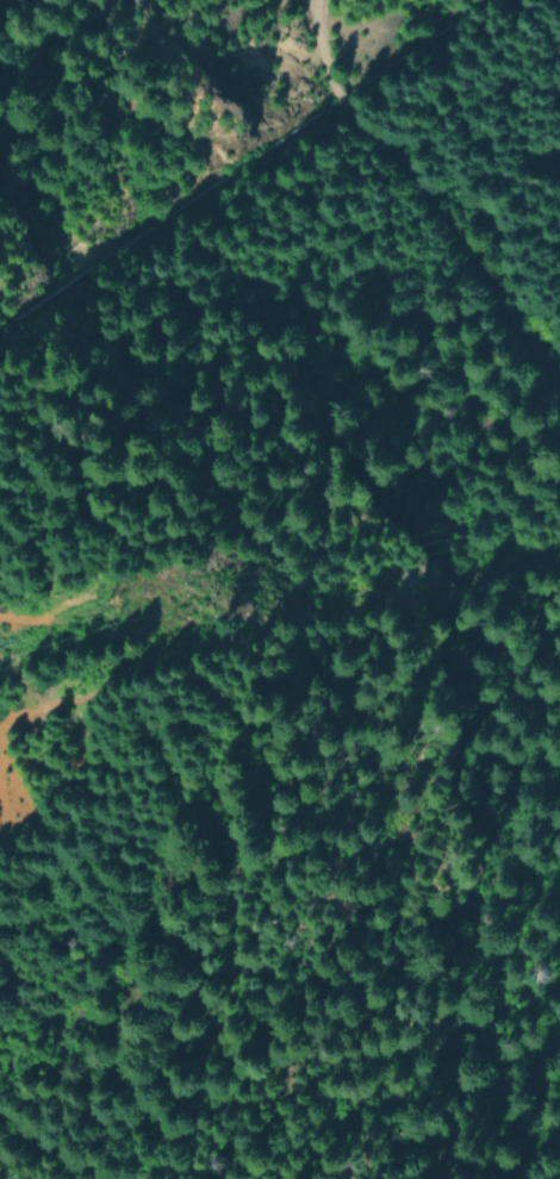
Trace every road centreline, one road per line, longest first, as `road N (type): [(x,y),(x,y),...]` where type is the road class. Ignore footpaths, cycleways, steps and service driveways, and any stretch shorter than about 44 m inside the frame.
road 1 (track): [(559,393),(337,108),(312,44),(310,0)]

